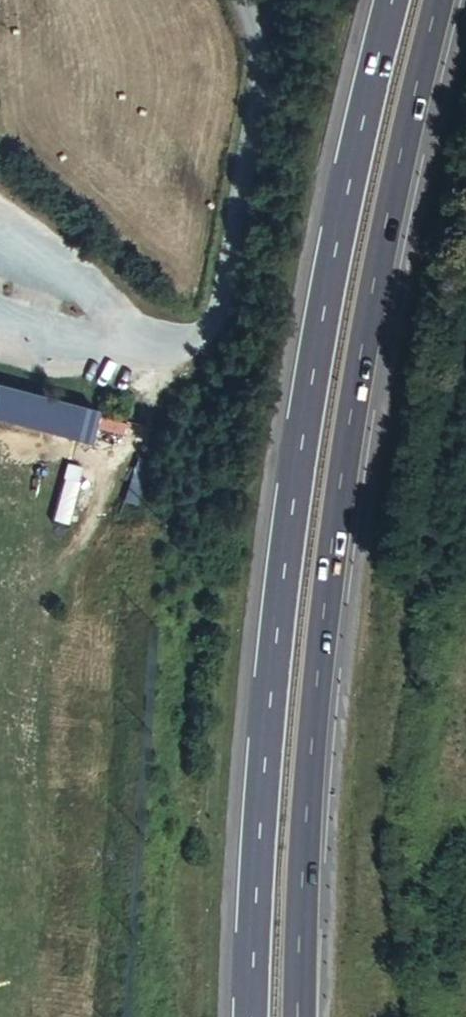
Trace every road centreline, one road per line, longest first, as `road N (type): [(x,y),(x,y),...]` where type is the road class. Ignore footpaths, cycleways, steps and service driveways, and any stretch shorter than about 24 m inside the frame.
road 1 (trunk): [(302,1016),(328,613),(355,409),(388,230),(445,0)]
road 2 (trunk): [(396,0),(348,209),(290,545),(255,1016)]

